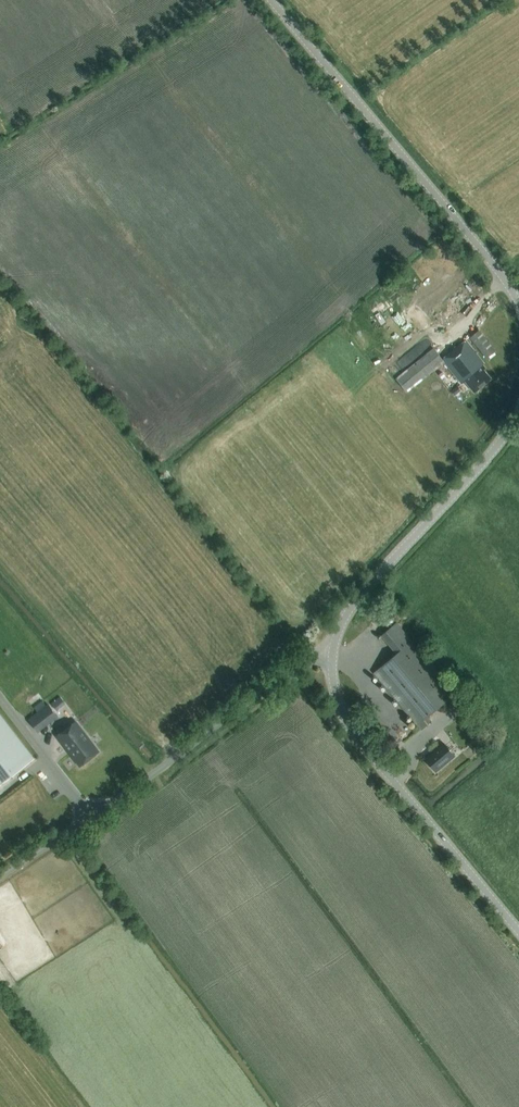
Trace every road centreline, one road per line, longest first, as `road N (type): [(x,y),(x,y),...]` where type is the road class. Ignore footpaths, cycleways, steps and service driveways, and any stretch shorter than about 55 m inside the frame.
road 1 (unclassified): [(0,875),(292,668),(332,654)]
road 2 (tertiary): [(518,305),(493,263),(271,0)]
road 3 (tertiary): [(518,929),(357,739),(334,692),(332,654)]
road 4 (tertiary): [(332,654),(367,588),(518,413)]

